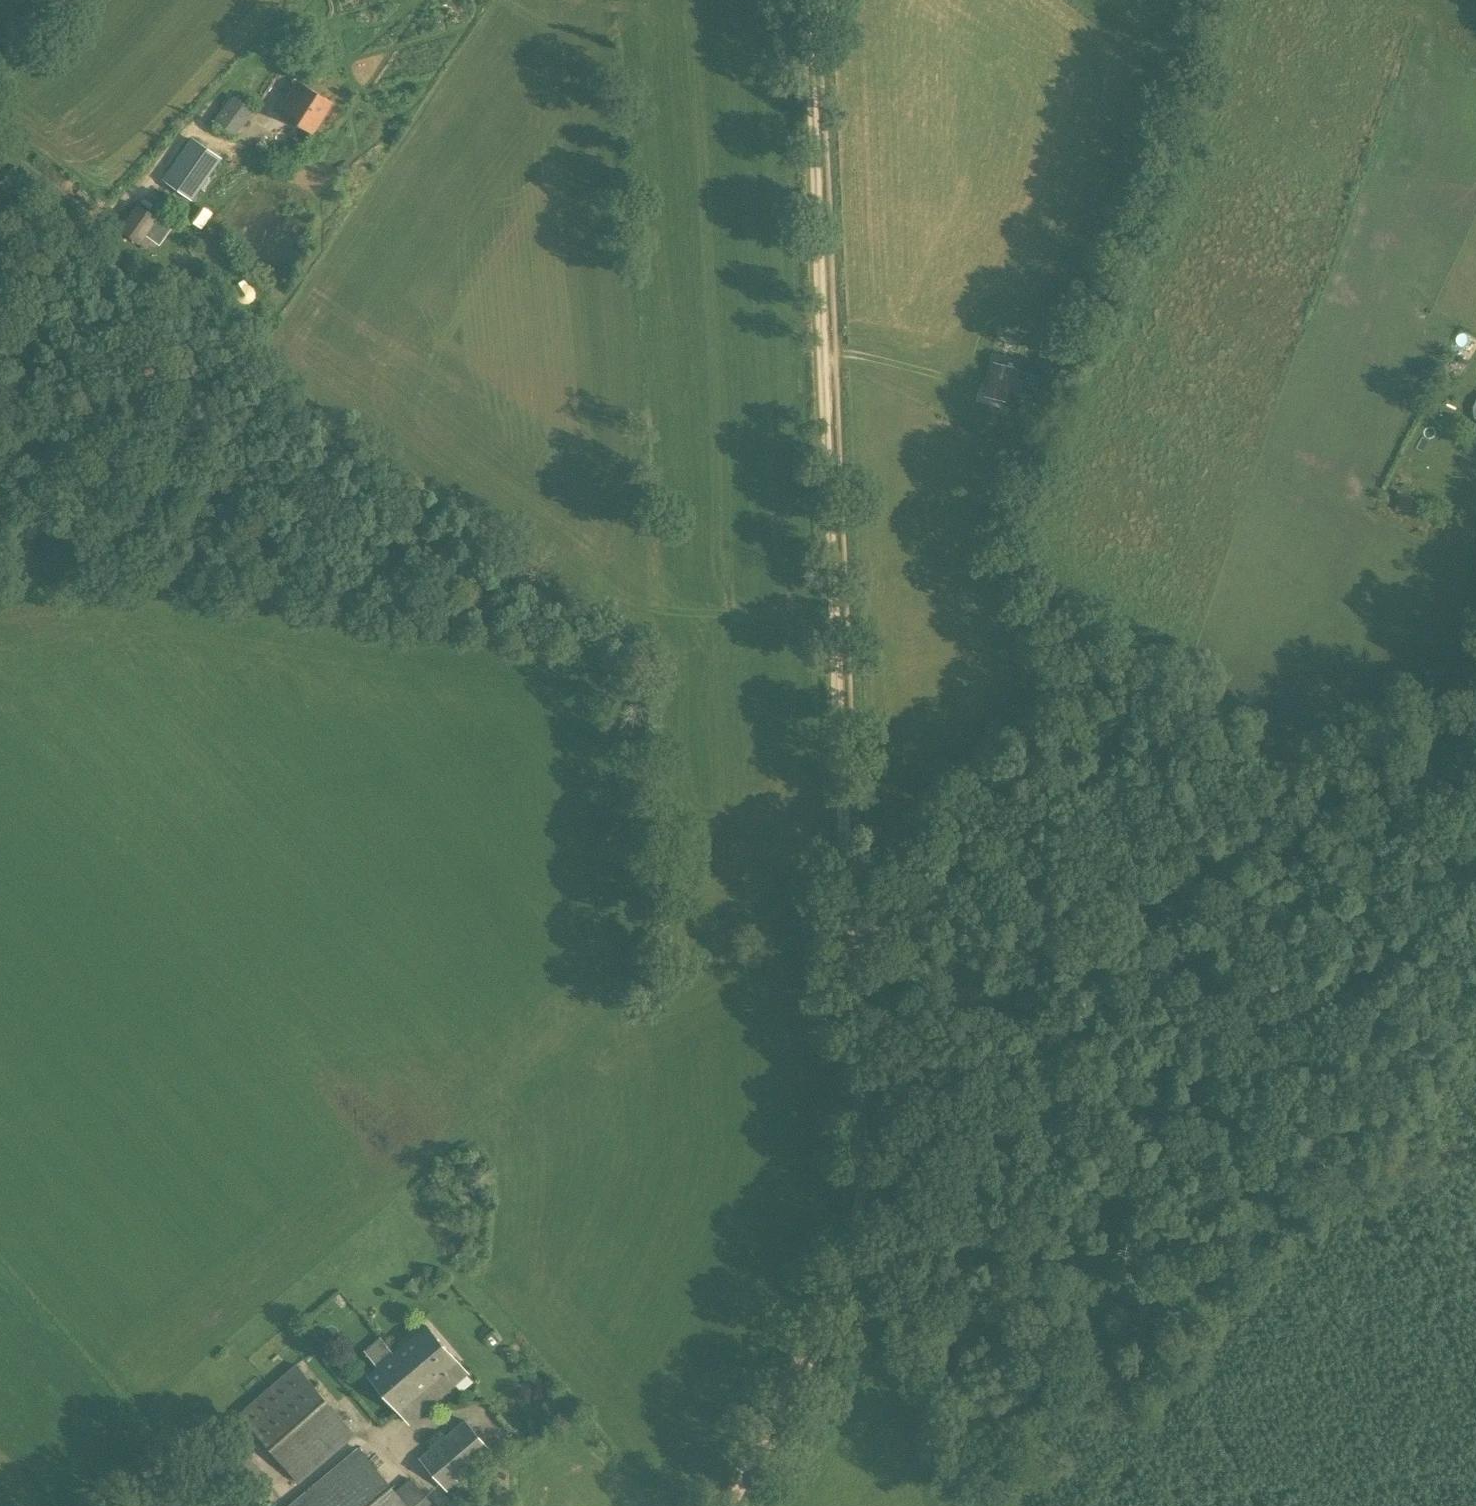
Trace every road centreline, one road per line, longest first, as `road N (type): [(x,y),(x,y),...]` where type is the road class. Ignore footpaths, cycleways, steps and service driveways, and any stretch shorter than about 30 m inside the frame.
road 1 (track): [(733,1505),(836,1288),(862,1179),(806,0)]
road 2 (track): [(853,926),(956,979),(985,976),(1265,832),(1475,663)]

